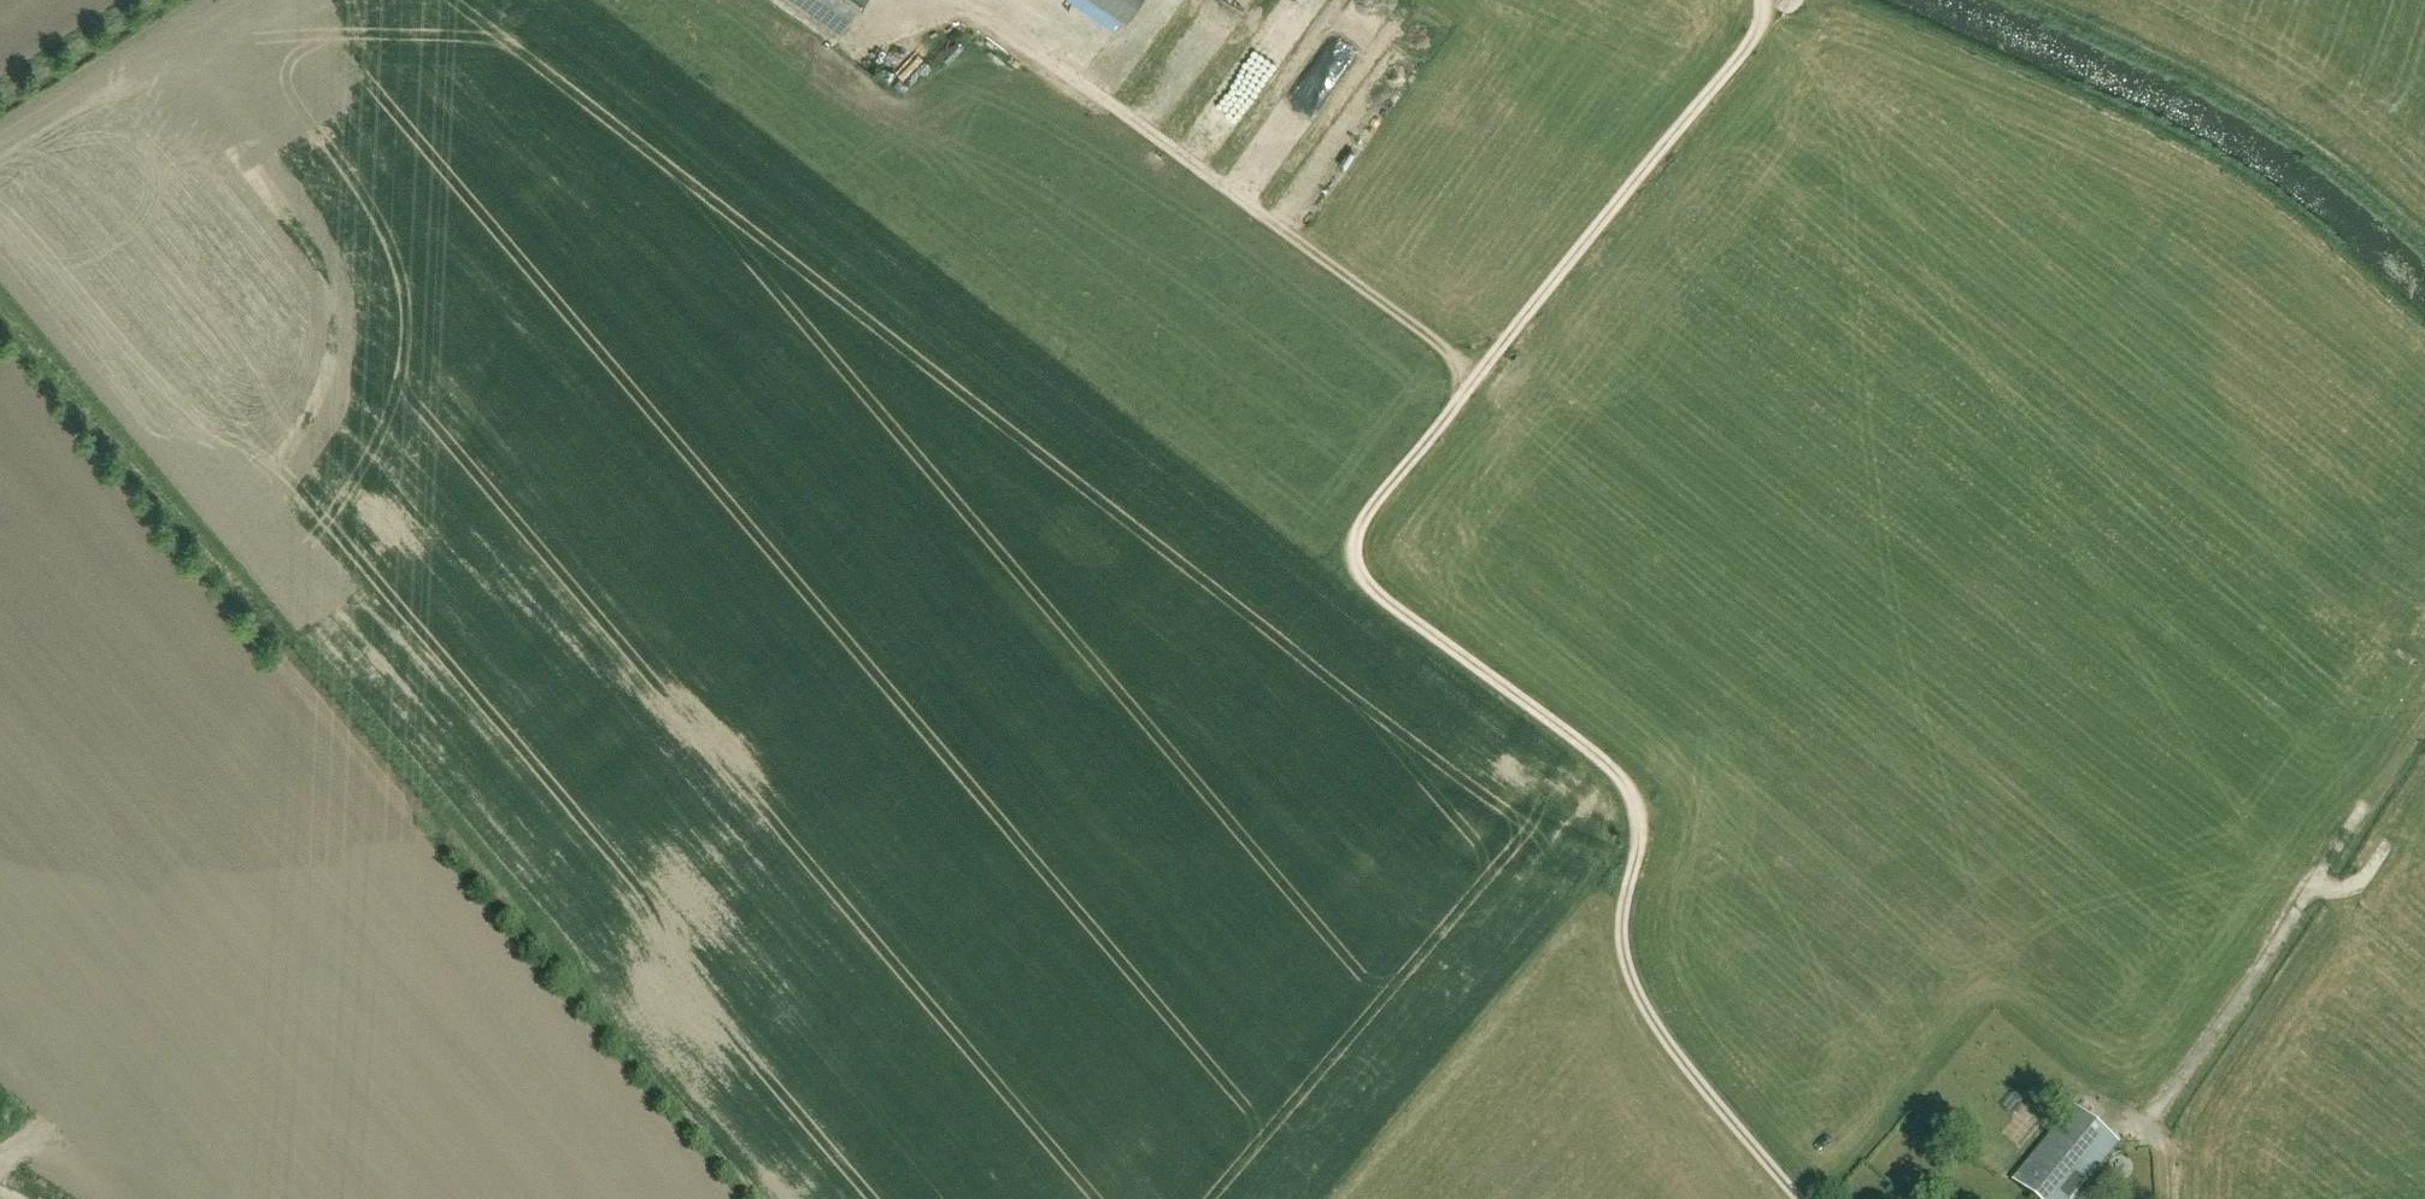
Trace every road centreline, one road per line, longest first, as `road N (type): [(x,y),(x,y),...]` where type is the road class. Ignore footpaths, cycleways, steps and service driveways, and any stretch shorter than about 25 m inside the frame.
road 1 (track): [(1799,1198),(1689,1072),(1633,984),(1623,910),(1643,823),(1627,784),(1373,591),(1355,549),(1365,513),(1751,42),(1762,0)]
road 2 (track): [(1474,382),(1442,348),(974,3)]
road 3 (track): [(2310,883),(2148,1126),(2163,1198)]

